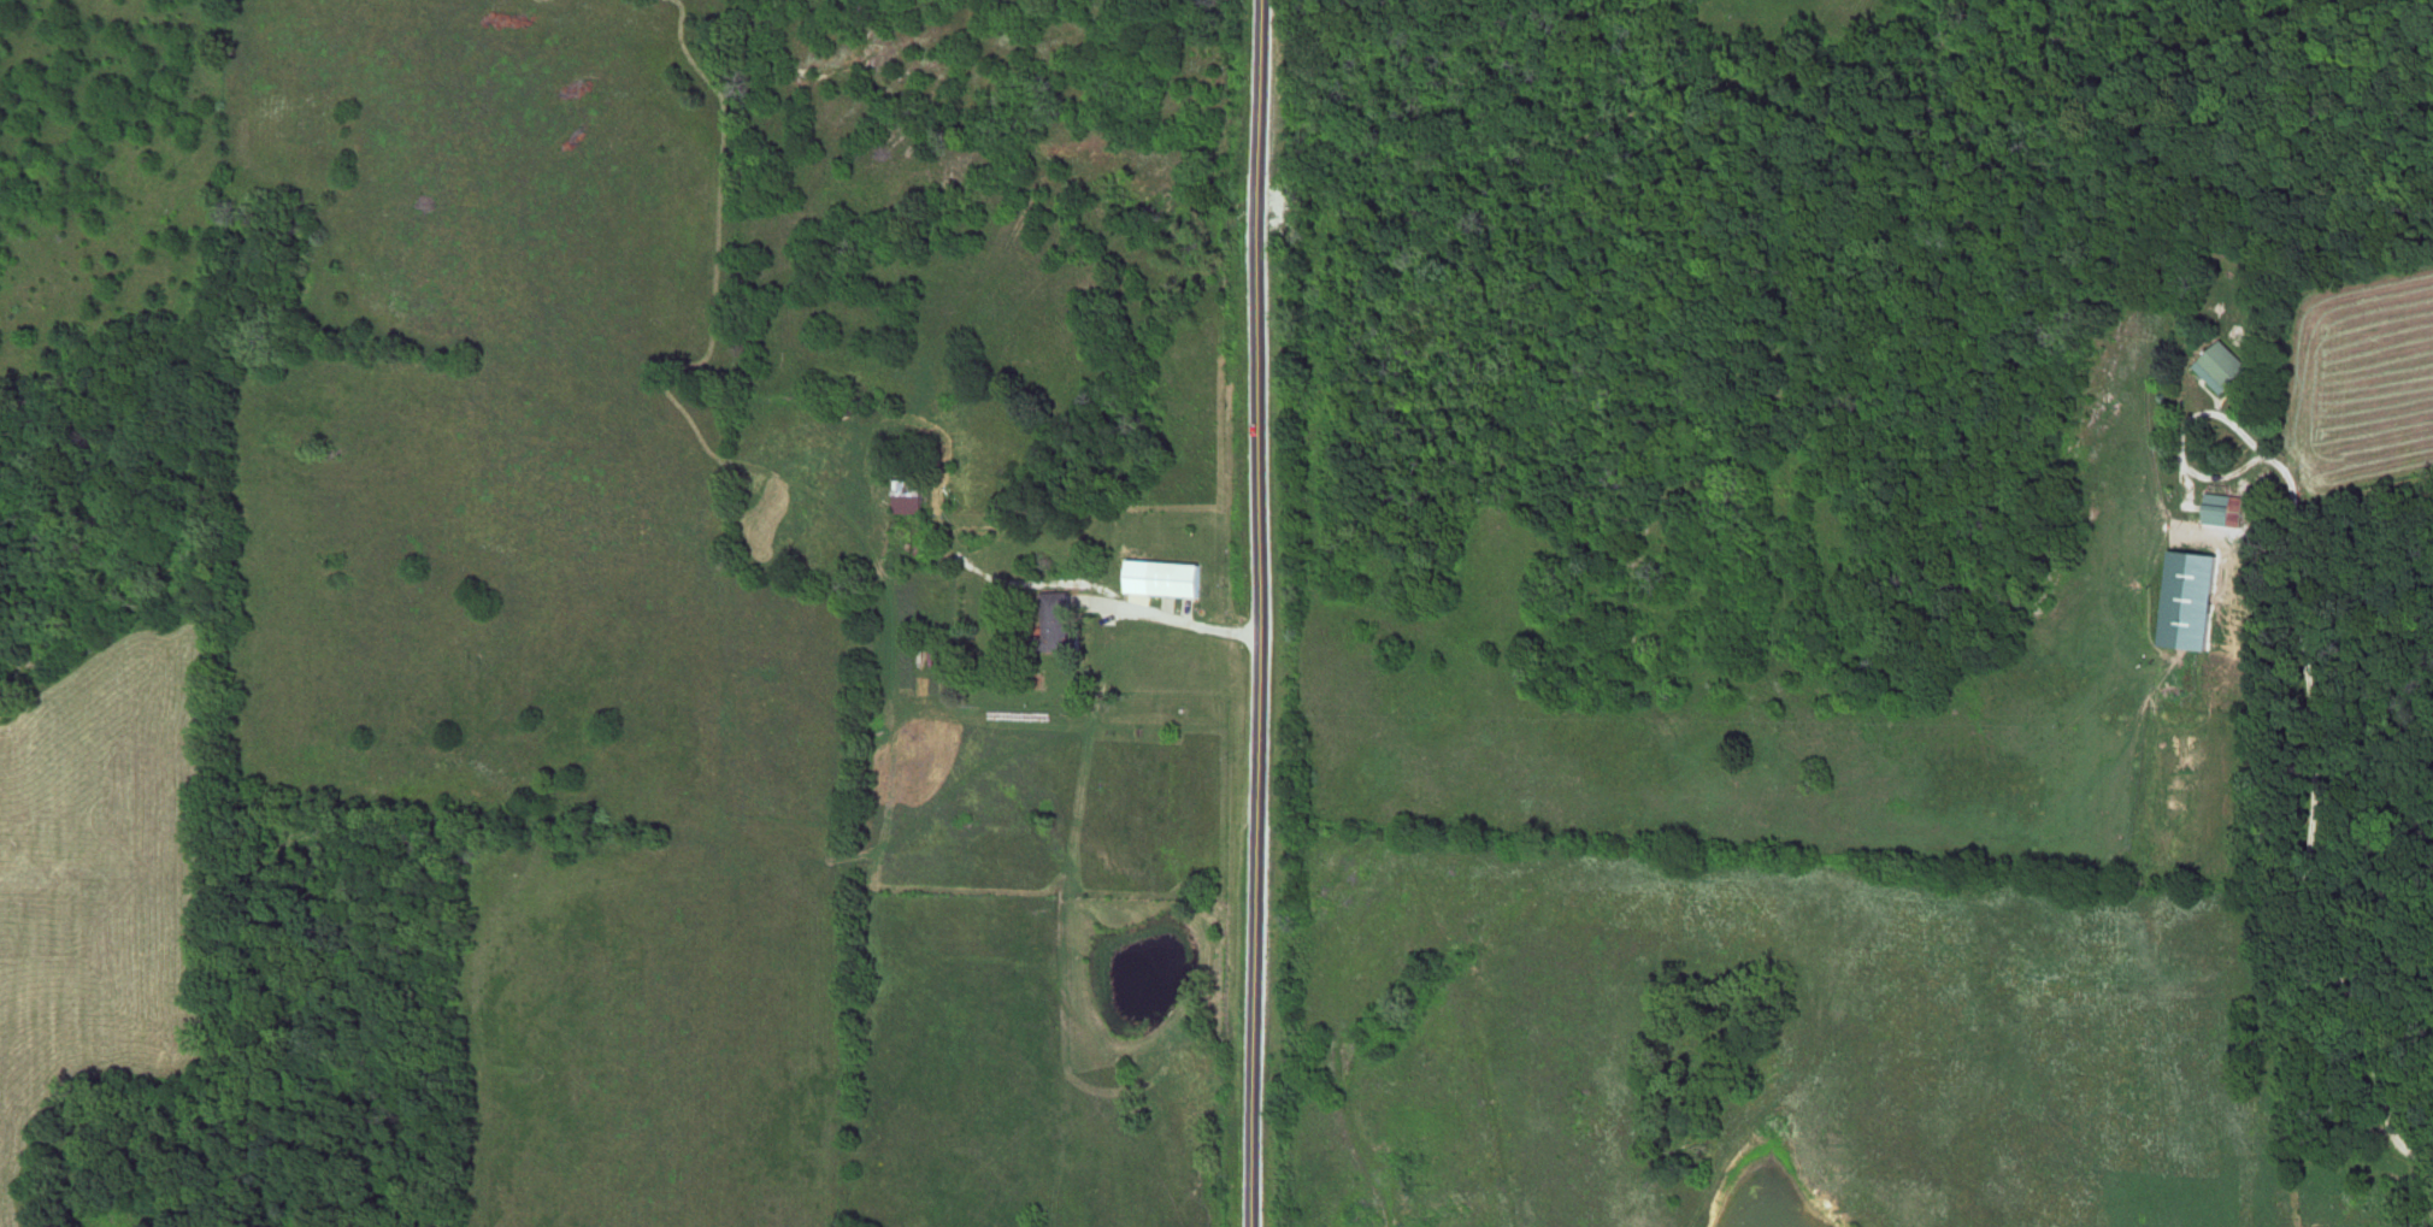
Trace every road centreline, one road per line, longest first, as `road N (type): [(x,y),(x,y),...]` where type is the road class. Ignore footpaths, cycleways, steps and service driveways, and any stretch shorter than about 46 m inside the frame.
road 1 (tertiary): [(1256,1226),(1263,0)]

